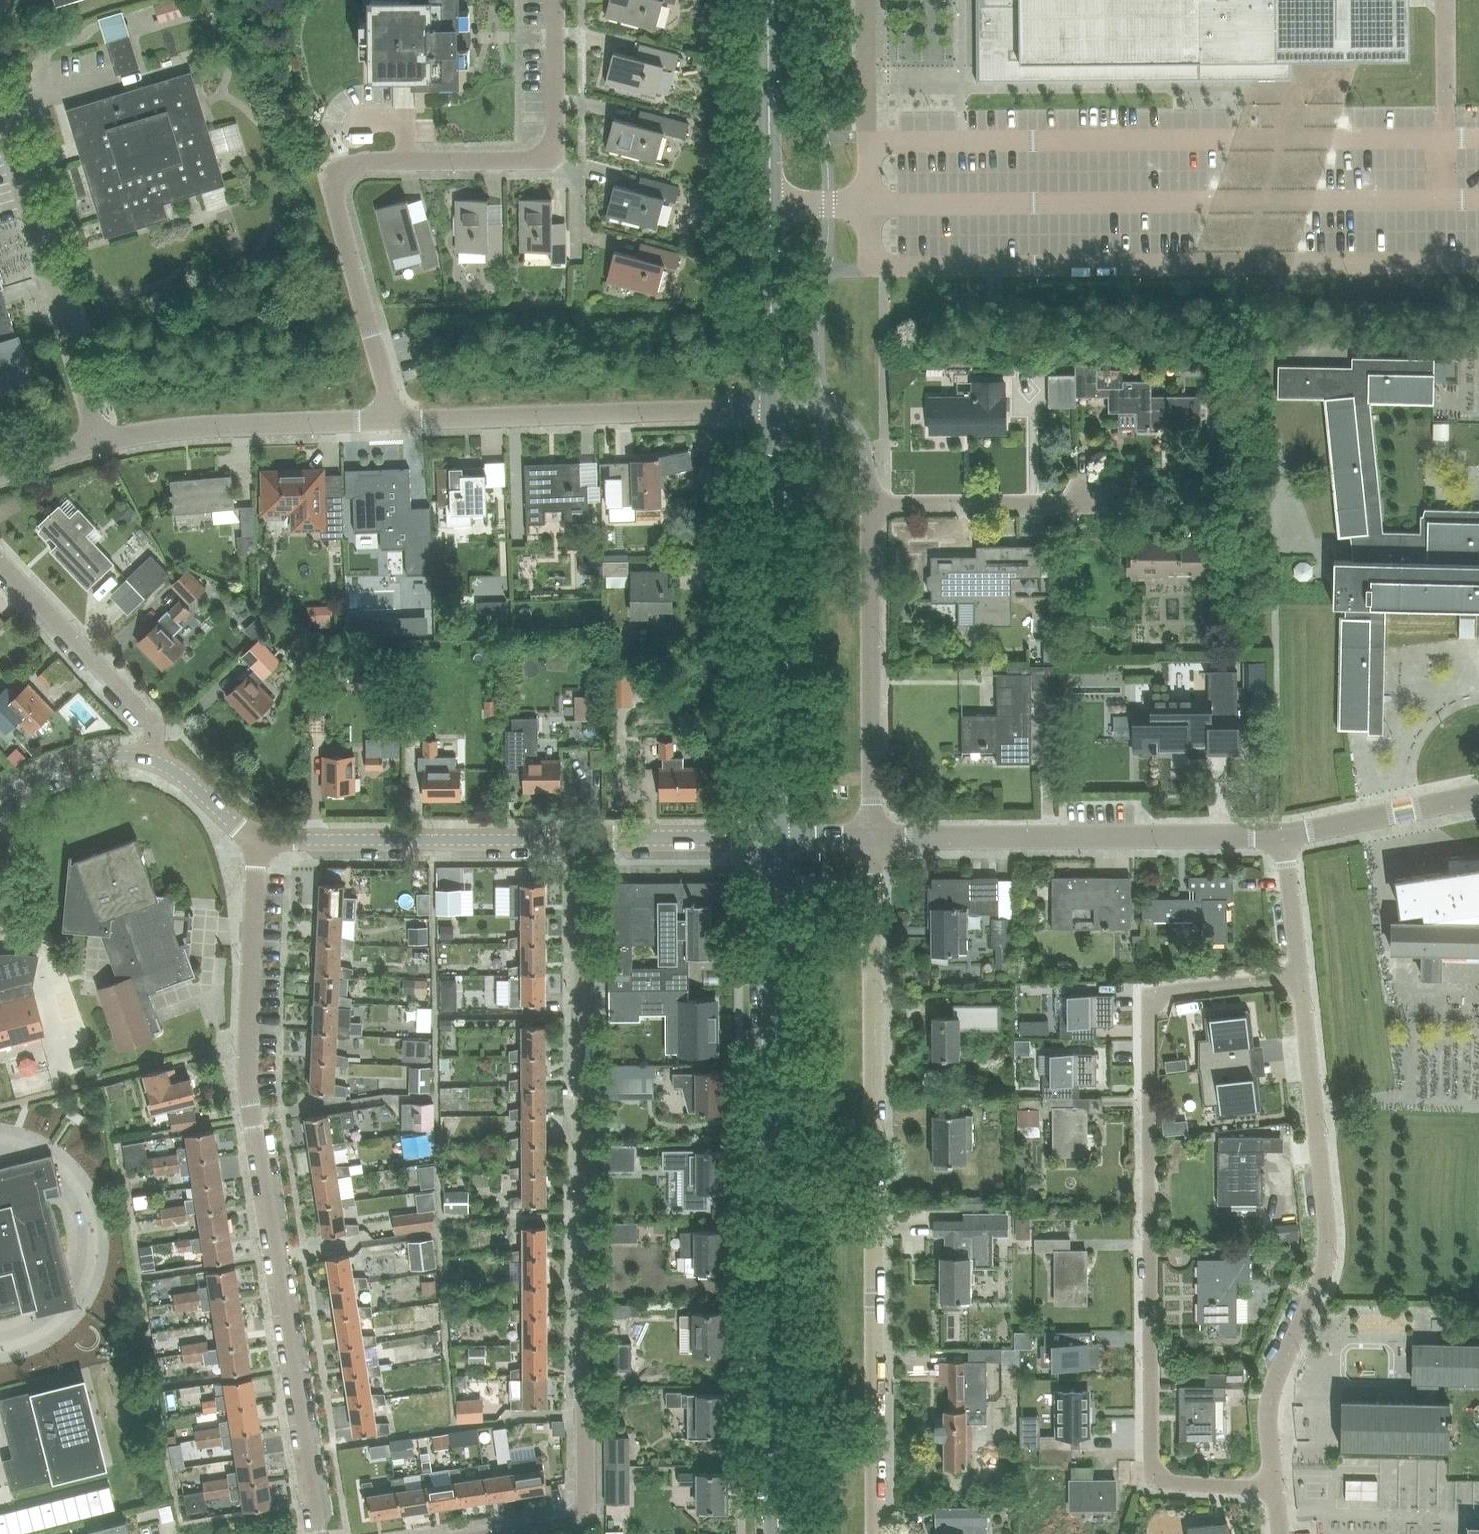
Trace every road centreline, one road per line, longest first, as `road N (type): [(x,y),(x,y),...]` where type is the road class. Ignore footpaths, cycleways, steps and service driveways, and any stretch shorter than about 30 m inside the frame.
road 1 (residential): [(507,1533),(568,1524),(585,1508),(582,840)]
road 2 (residential): [(1274,1489),(1164,1481),(1152,1470),(1149,995),(1299,977)]
road 3 (residential): [(876,1533),(872,838)]
road 4 (tertiary): [(778,1533),(774,838)]
road 5 (unclassified): [(1274,1489),(1270,1393),(1327,1248),(1299,977)]
road 6 (residential): [(395,421),(326,172),(362,162),(551,157)]
road 7 (residential): [(316,1533),(249,1101)]
road 8 (tertiary): [(774,838),(772,408)]
road 9 (residential): [(1284,835),(872,838)]
road 10 (tertiary): [(772,408),(768,0)]
road 11 (unclassified): [(395,421),(772,408)]
road 12 (unclassified): [(99,443),(0,110)]
road 13 (residential): [(870,506),(872,838)]
road 14 (unclassified): [(582,840),(256,839)]
road 15 (unclassified): [(99,443),(204,426),(395,421)]
road 16 (unclassified): [(249,1101),(256,839)]
road 17 (residential): [(148,760),(155,726),(0,562)]
road 18 (residential): [(870,506),(1105,505)]
road 19 (residential): [(1478,795),(1284,835)]
road 20 (unclassified): [(774,838),(582,840)]
road 21 (residential): [(551,157),(554,0)]
road 22 (unclassified): [(0,795),(81,762),(148,760)]
road 23 (unclassified): [(1299,977),(1284,835)]
road 24 (unclassified): [(256,839),(180,775),(148,760)]

